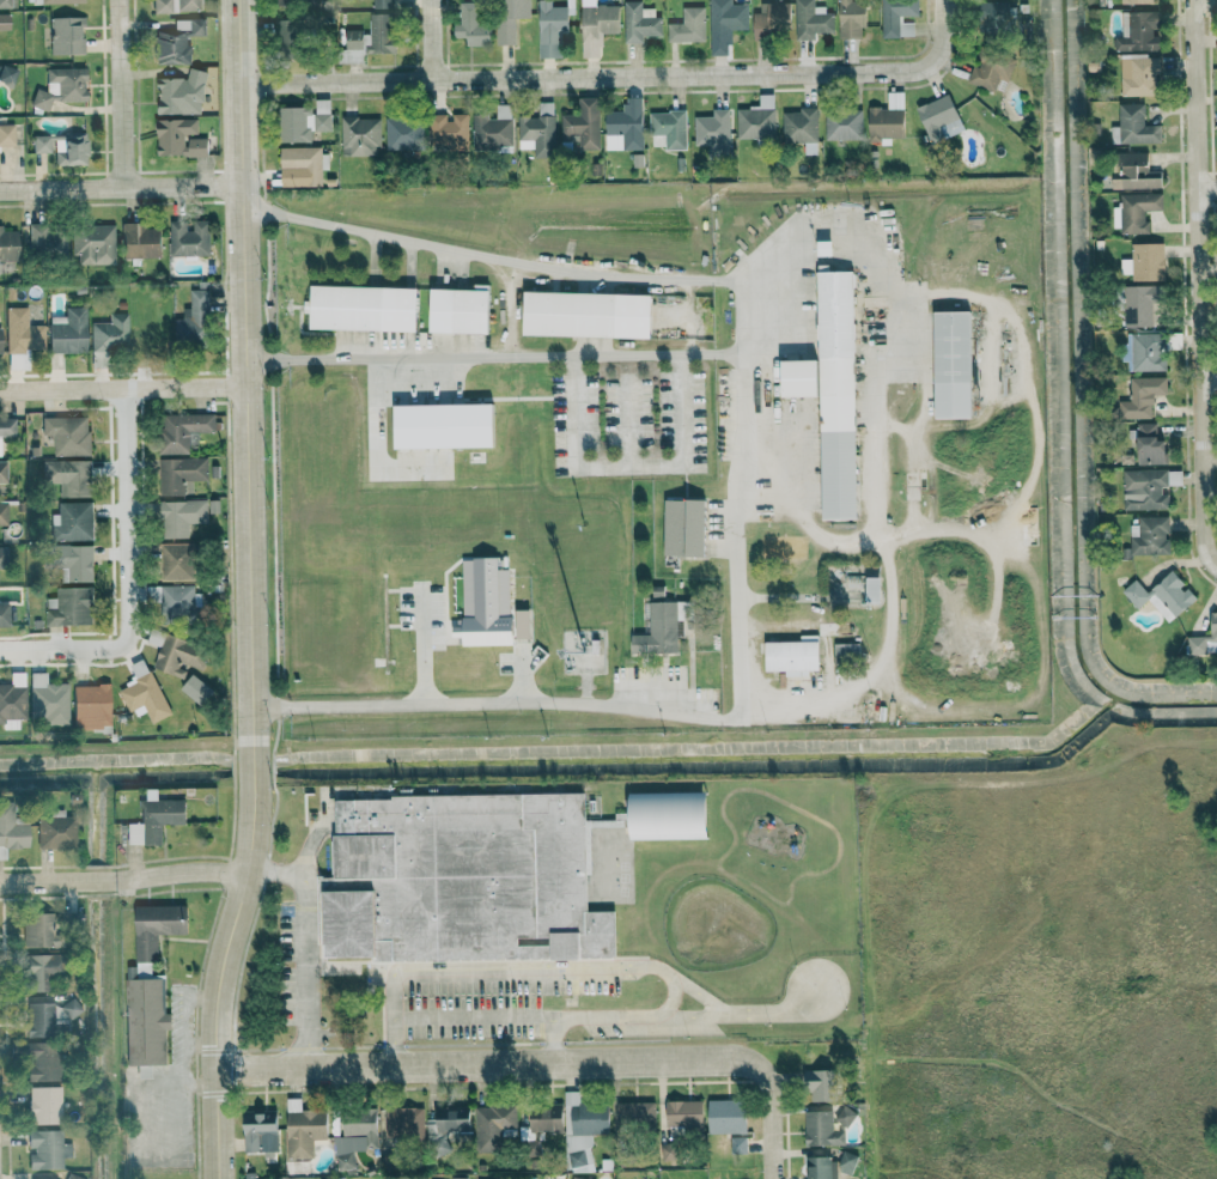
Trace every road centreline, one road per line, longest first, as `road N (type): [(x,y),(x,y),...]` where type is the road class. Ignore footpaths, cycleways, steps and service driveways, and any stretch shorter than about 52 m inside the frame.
road 1 (residential): [(218,1178),(214,1016),(251,822),(239,0)]
road 2 (residential): [(241,79),(919,73),(939,65),(947,48),(944,0)]
road 3 (residential): [(771,1165),(768,1087),(736,1055),(215,1070)]
road 4 (residential): [(1215,565),(1203,546),(1195,0)]
road 5 (residential): [(28,650),(114,646),(128,632),(124,389)]
road 6 (residential): [(0,884),(247,871)]
road 7 (residential): [(0,391),(243,387)]
road 8 (residential): [(237,181),(0,193)]
road 9 (residential): [(118,0),(122,183)]

